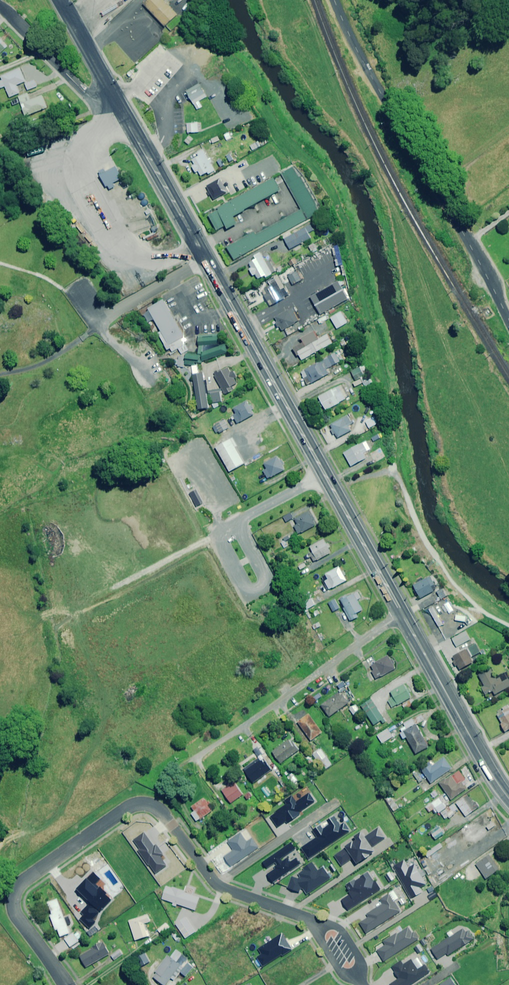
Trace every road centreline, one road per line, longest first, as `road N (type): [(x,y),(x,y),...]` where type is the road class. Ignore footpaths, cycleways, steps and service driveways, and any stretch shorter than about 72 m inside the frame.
road 1 (trunk): [(403,614),(115,99)]
road 2 (tertiary): [(336,0),(508,324)]
road 3 (residential): [(403,614),(165,778)]
road 4 (residential): [(218,885),(160,813),(135,806),(23,882),(13,902)]
road 5 (trunk): [(508,798),(403,614)]
road 6 (residential): [(115,99),(91,98),(0,6)]
road 7 (residential): [(218,885),(338,802)]

